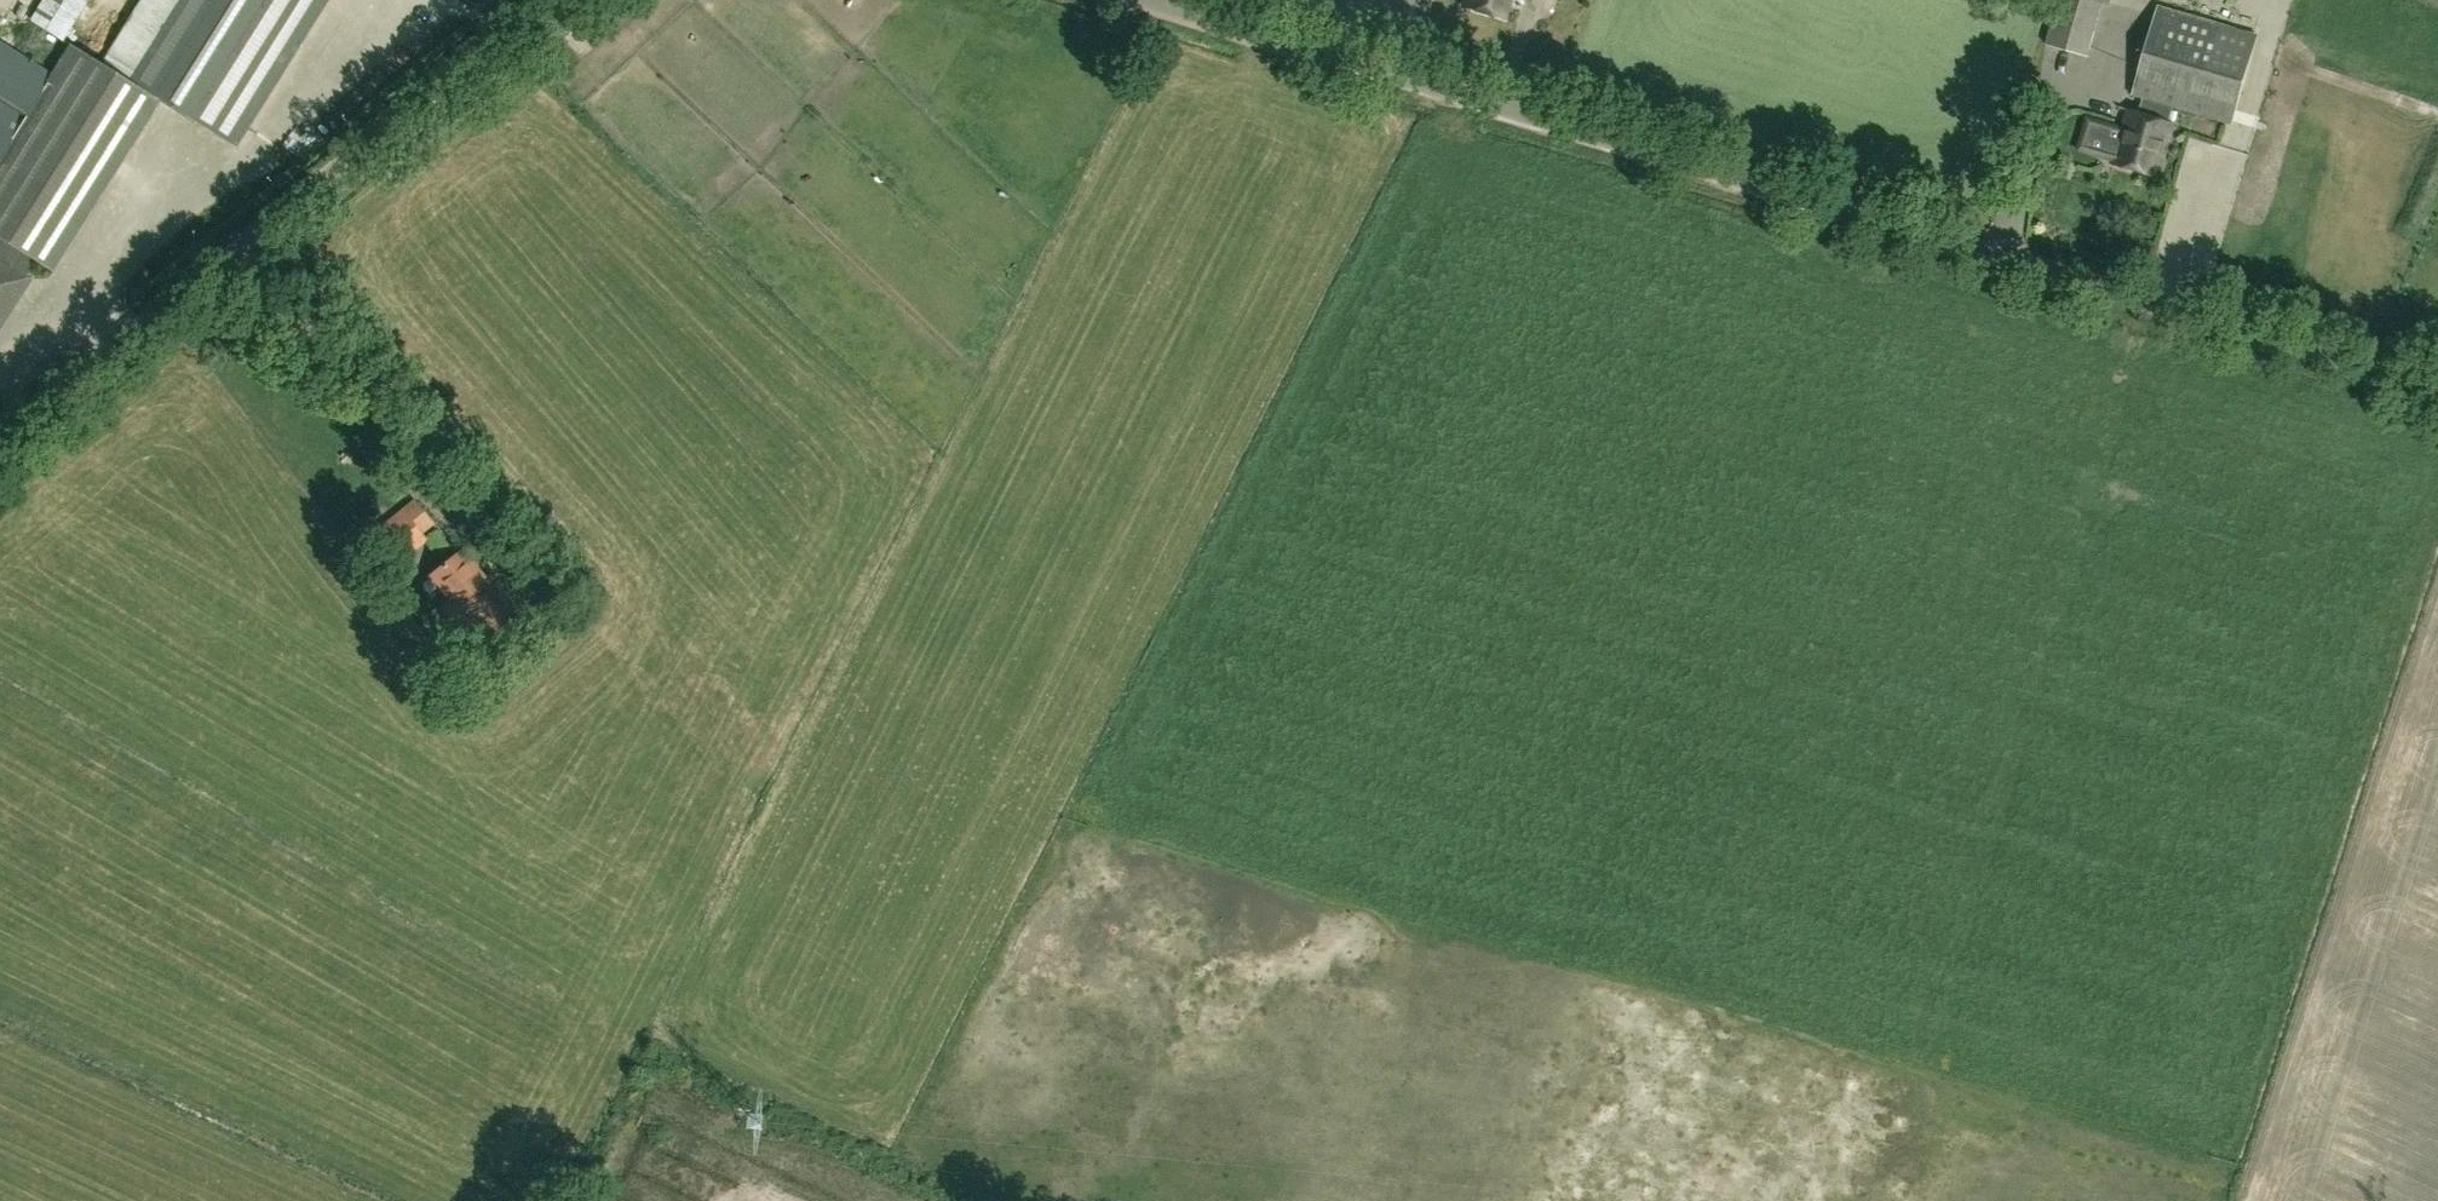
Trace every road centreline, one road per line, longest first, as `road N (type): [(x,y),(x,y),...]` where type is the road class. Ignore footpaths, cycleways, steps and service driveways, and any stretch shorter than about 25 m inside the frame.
road 1 (unclassified): [(2437,387),(1150,0)]
road 2 (unclassified): [(0,455),(545,0)]

